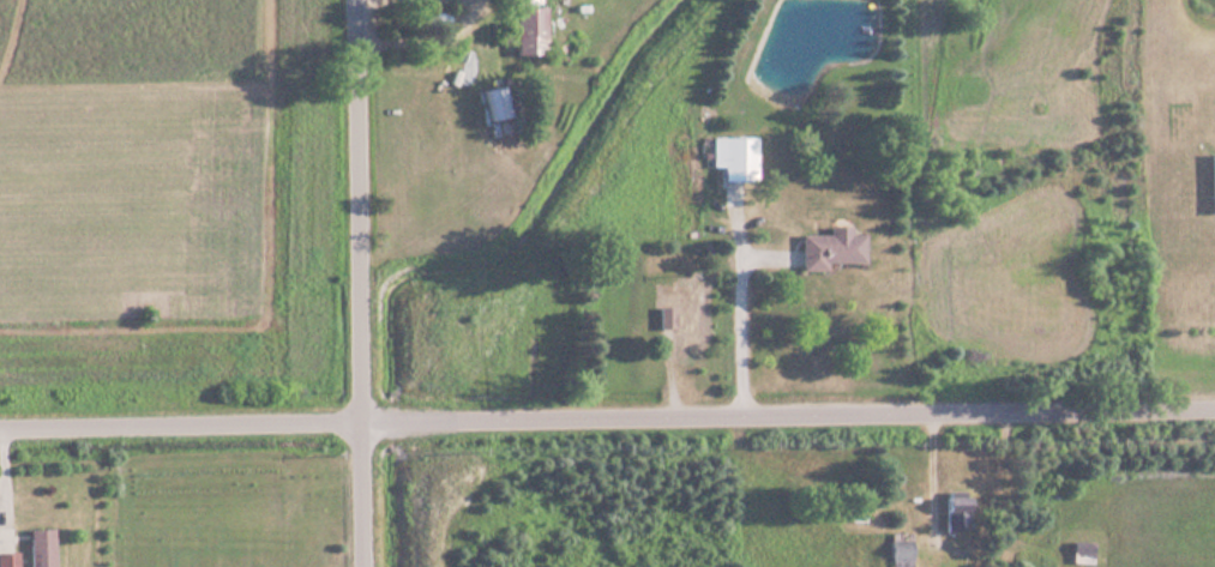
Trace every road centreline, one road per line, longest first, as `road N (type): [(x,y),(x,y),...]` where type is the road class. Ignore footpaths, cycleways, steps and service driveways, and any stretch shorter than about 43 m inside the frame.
road 1 (residential): [(0,435),(1214,417)]
road 2 (residential): [(370,566),(351,0)]

